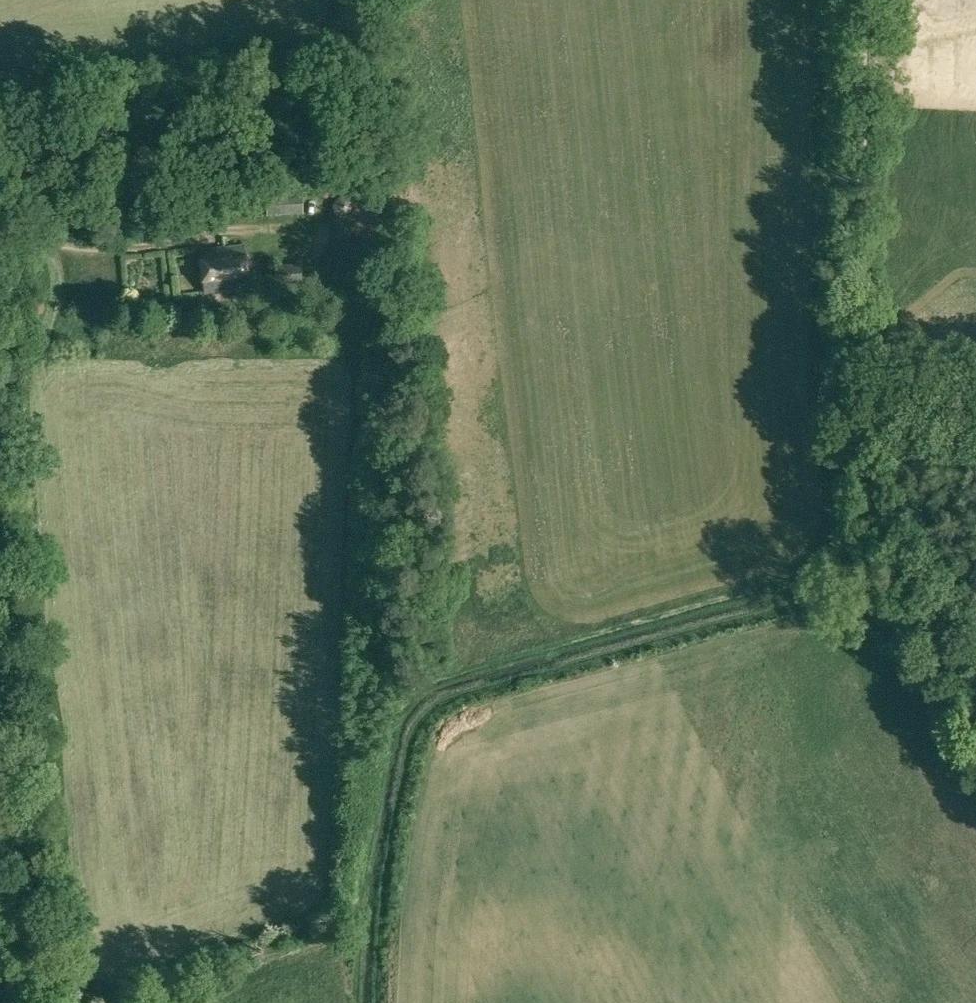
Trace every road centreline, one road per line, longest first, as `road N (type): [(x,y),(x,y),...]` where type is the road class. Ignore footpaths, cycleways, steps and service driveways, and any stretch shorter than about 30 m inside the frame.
road 1 (track): [(860,0),(852,429),(877,521),(975,712)]

